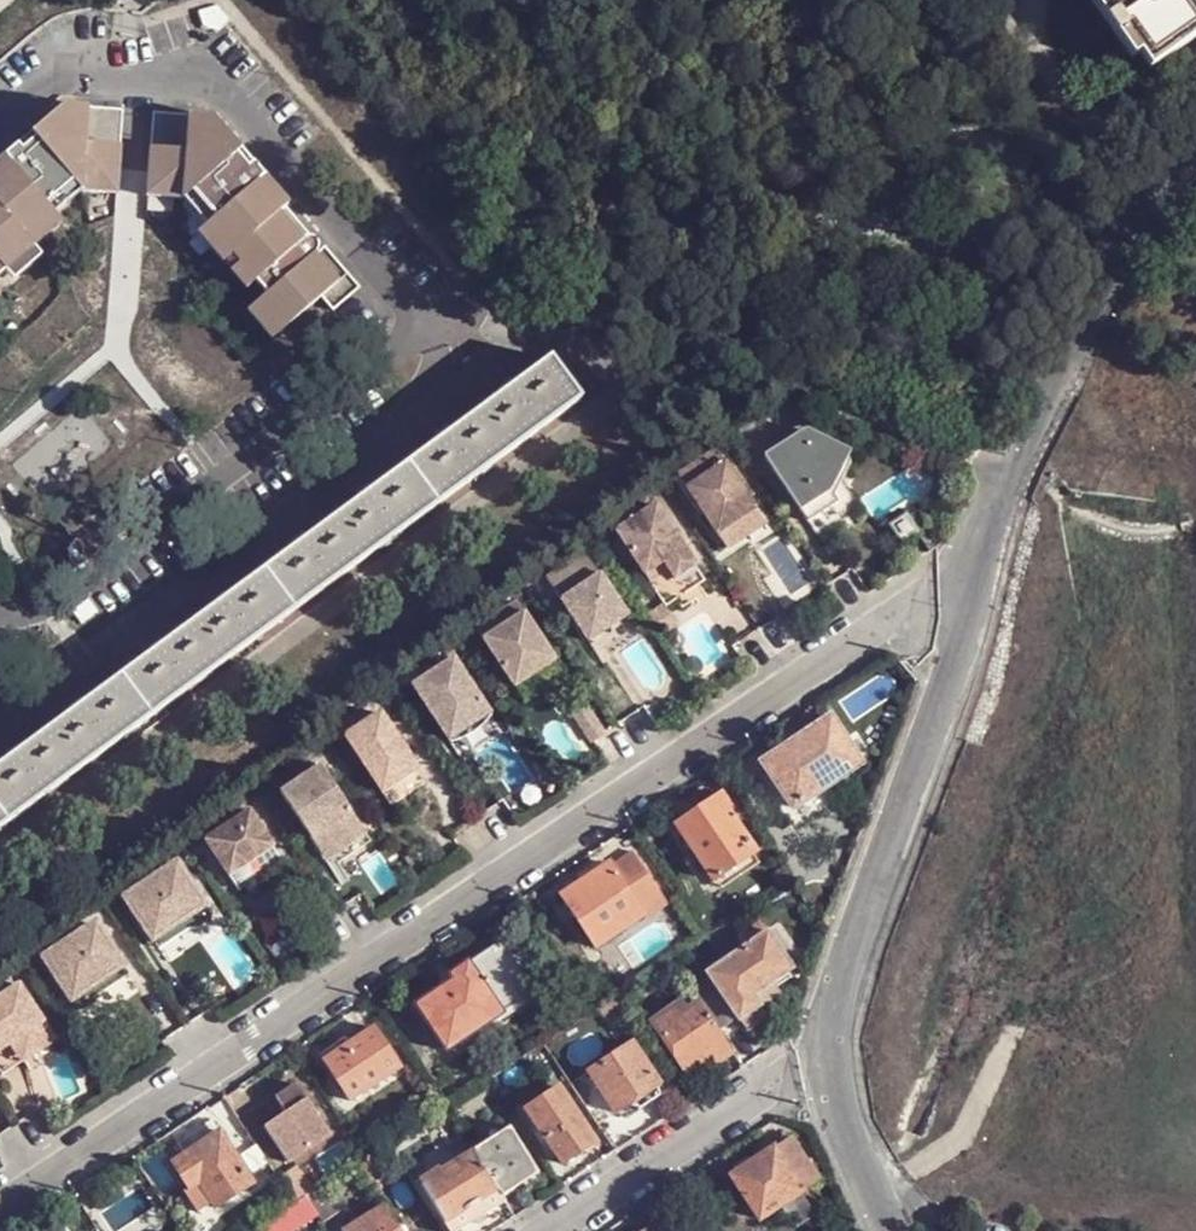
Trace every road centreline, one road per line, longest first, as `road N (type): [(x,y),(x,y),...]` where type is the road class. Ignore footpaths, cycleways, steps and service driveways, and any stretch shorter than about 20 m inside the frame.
road 1 (residential): [(0,1206),(980,567)]
road 2 (residential): [(812,1063),(980,567)]
road 3 (residential): [(980,567),(1069,303),(1128,179),(1195,118)]
road 4 (residential): [(812,1063),(551,1230)]
road 5 (residential): [(886,1230),(812,1063)]

